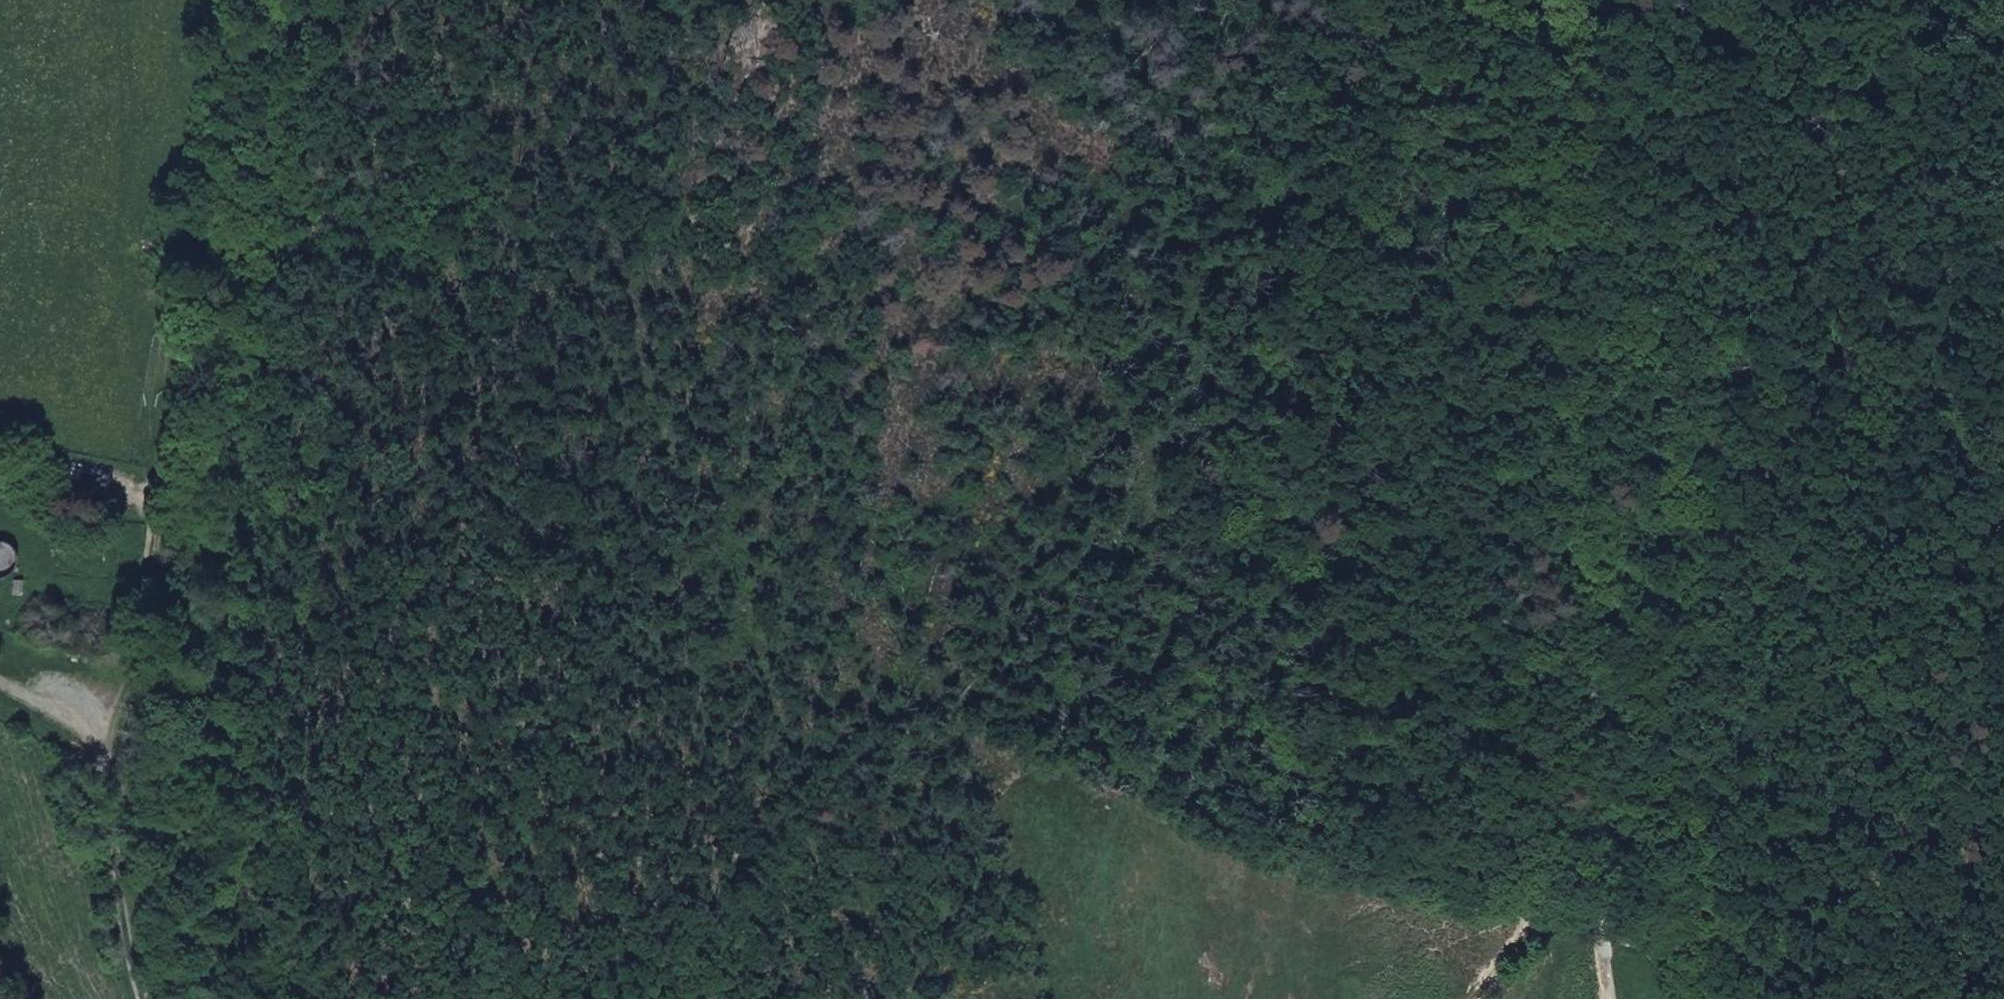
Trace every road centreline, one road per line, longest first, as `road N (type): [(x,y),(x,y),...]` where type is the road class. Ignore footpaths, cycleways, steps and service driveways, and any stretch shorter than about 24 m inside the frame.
road 1 (track): [(1605,998),(1592,913),(1525,0)]

